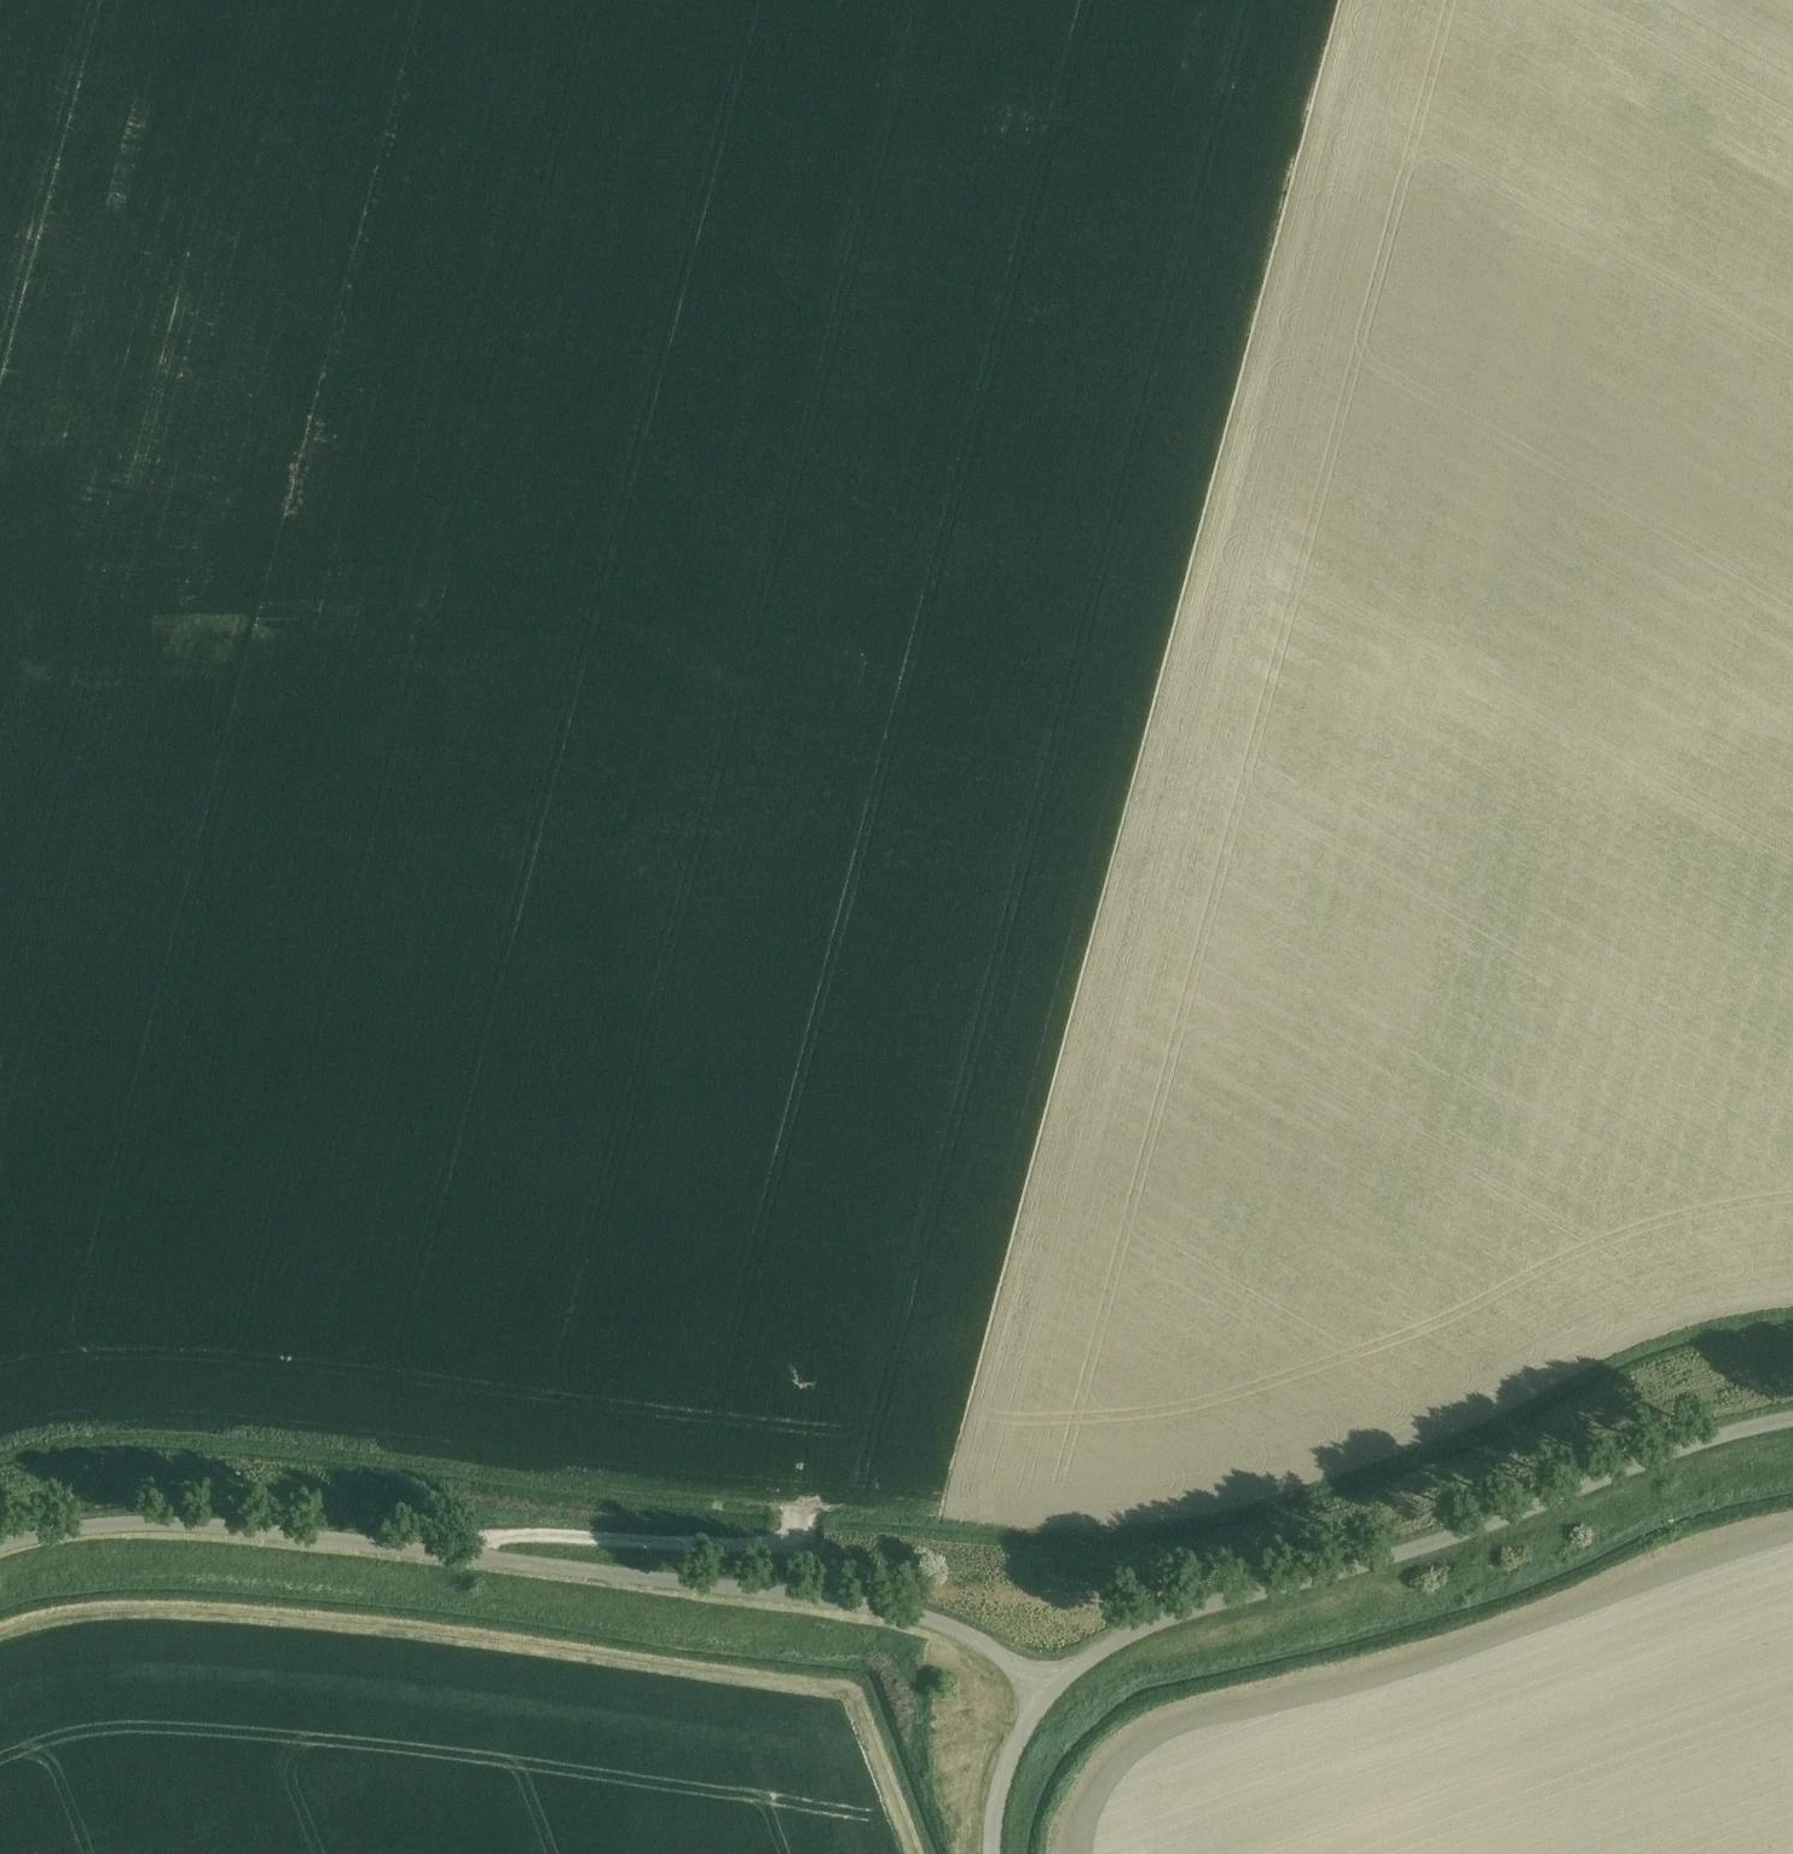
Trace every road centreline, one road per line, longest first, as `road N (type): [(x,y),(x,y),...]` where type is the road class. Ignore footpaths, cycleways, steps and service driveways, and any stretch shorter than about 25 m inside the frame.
road 1 (unclassified): [(0,1541),(127,1524),(298,1533),(651,1573),(947,1620),(1045,1678)]
road 2 (unclassified): [(1045,1678),(1152,1619),(1500,1509),(1731,1410),(1792,1404)]
road 3 (unclassified): [(991,1853),(999,1778),(1045,1678)]

